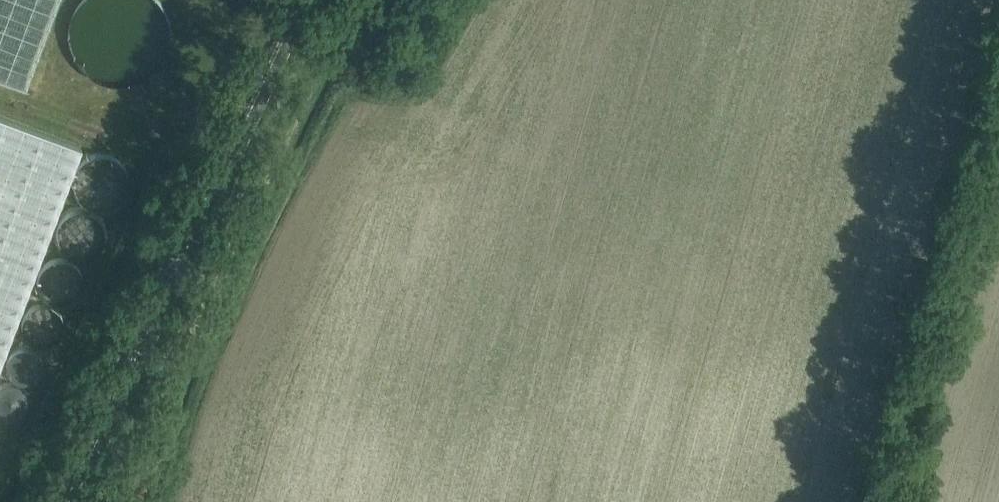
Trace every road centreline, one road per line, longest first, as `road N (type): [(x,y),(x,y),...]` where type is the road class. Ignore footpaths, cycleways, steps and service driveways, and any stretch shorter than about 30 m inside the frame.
road 1 (secondary): [(79,501),(307,0)]

